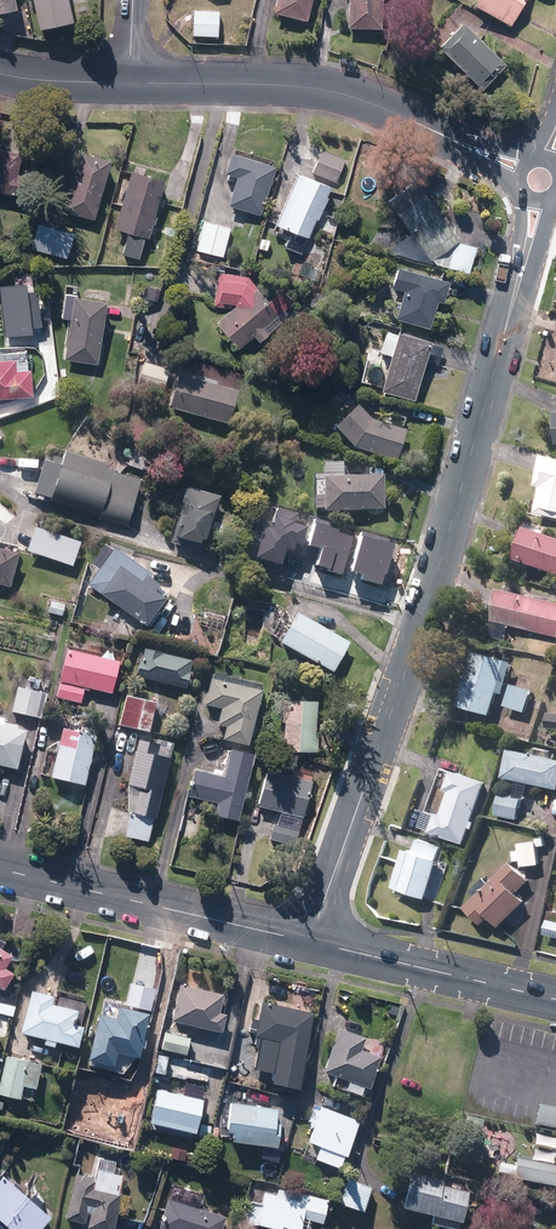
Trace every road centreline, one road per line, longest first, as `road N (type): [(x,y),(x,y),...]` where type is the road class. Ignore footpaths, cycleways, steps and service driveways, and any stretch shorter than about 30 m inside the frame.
road 1 (residential): [(314,942),(419,635),(537,200)]
road 2 (residential): [(131,83),(302,85),(389,111),(522,171)]
road 3 (secondary): [(0,868),(314,942)]
road 4 (secondary): [(314,942),(555,999)]
road 5 (residential): [(0,72),(131,83)]

